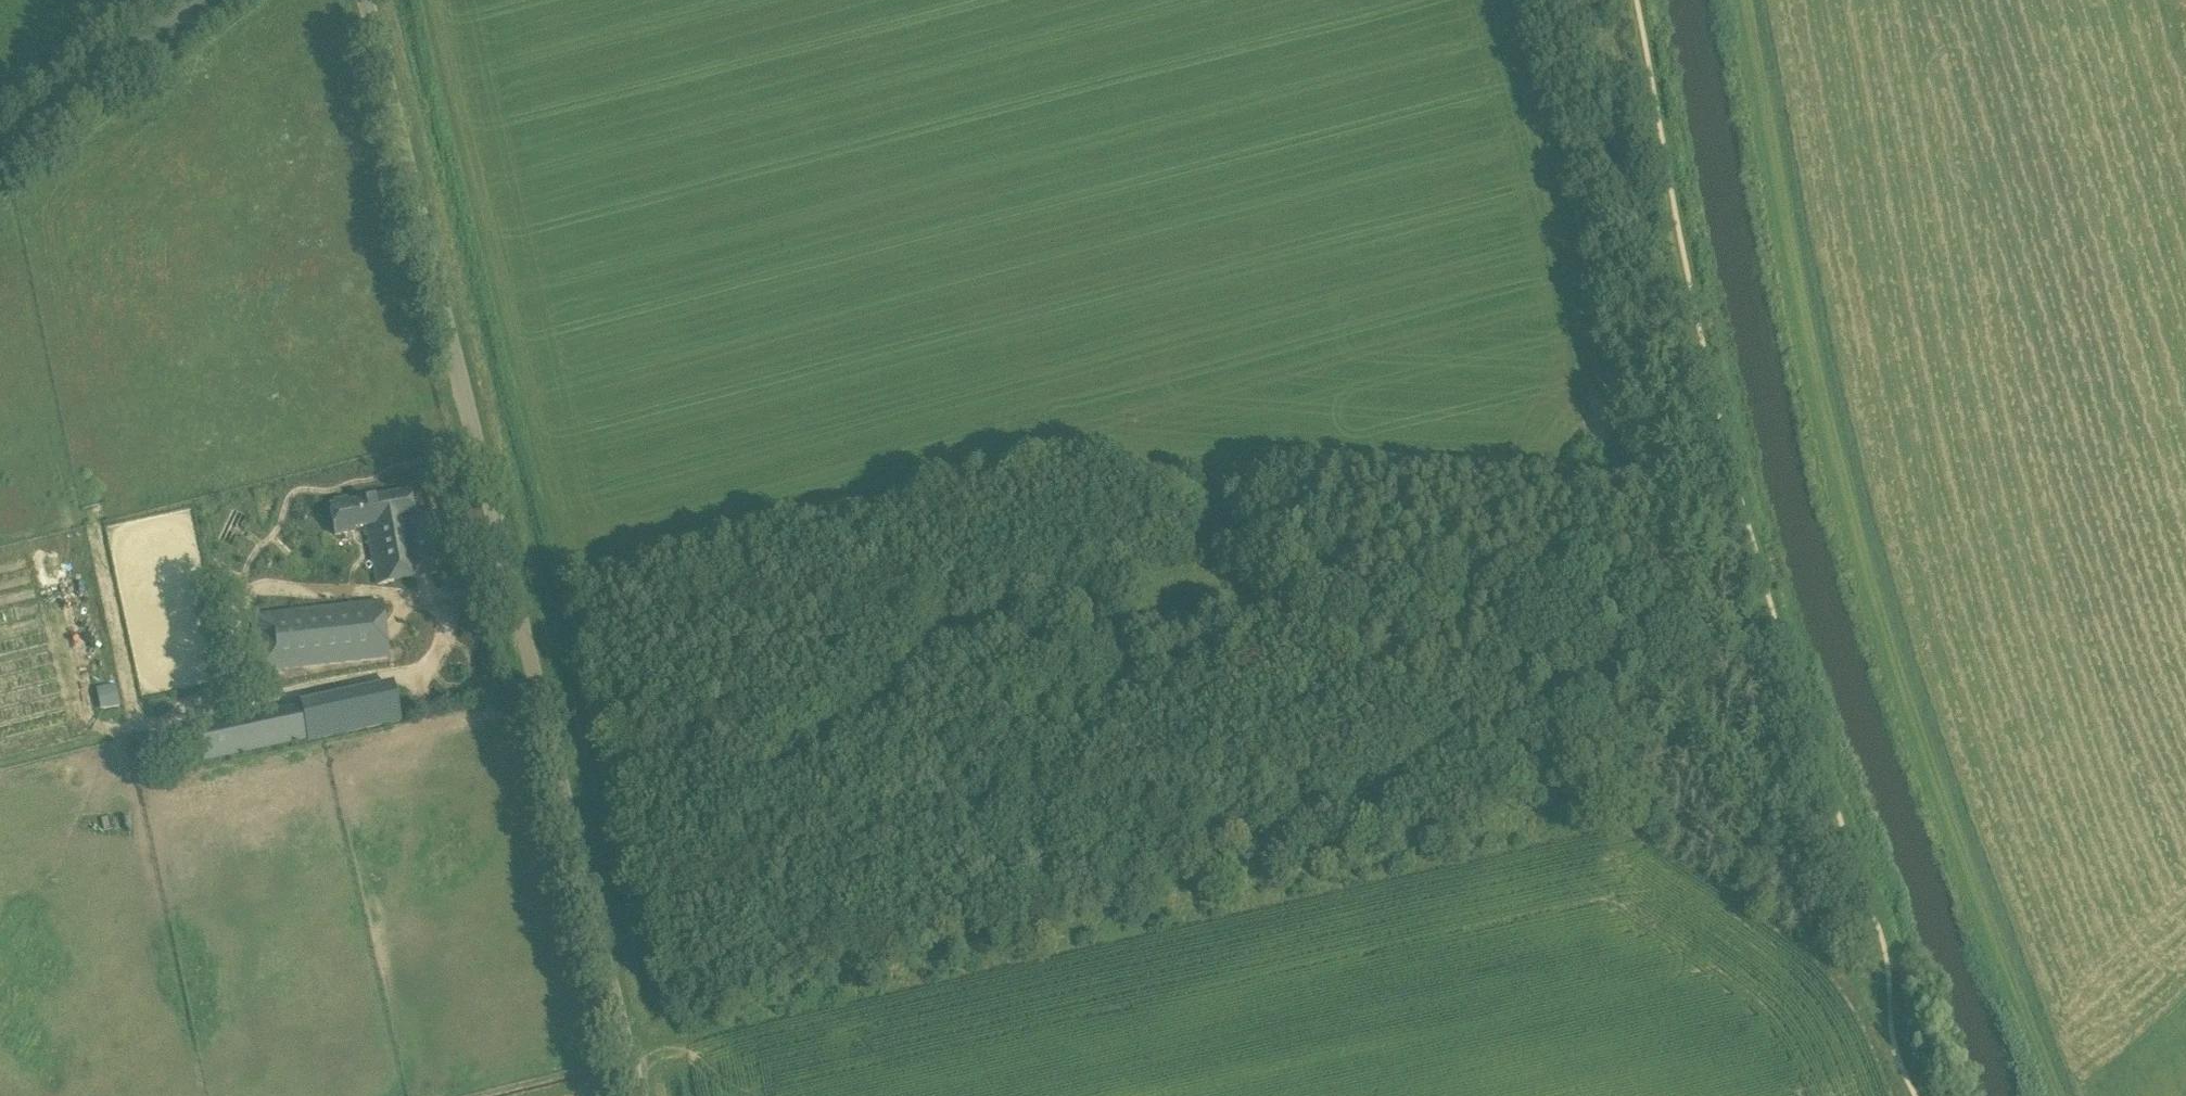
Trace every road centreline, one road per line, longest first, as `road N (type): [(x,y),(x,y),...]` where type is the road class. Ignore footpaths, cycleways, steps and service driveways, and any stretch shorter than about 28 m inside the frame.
road 1 (track): [(2057,1095),(1939,792),(1852,507),(1787,242),(1741,0)]
road 2 (unclassified): [(638,1095),(364,0)]
road 3 (unclassified): [(195,0),(0,149)]

